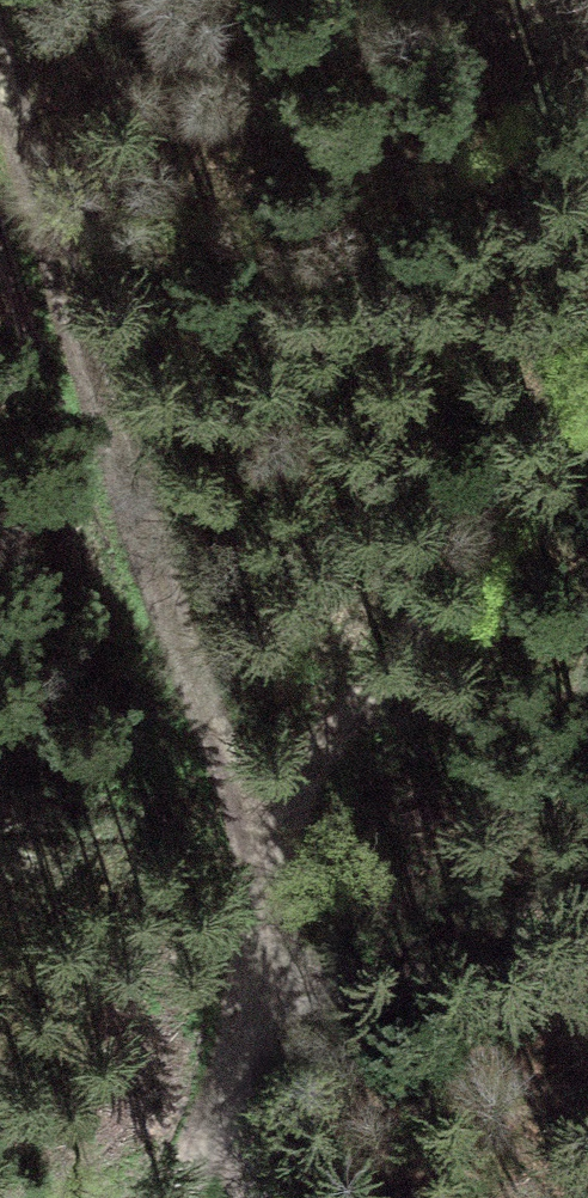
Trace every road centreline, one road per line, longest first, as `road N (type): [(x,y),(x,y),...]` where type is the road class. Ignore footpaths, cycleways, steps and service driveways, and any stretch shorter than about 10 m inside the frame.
road 1 (track): [(262,844),(141,514),(0,70)]
road 2 (track): [(232,1110),(262,844),(321,743),(587,419)]

